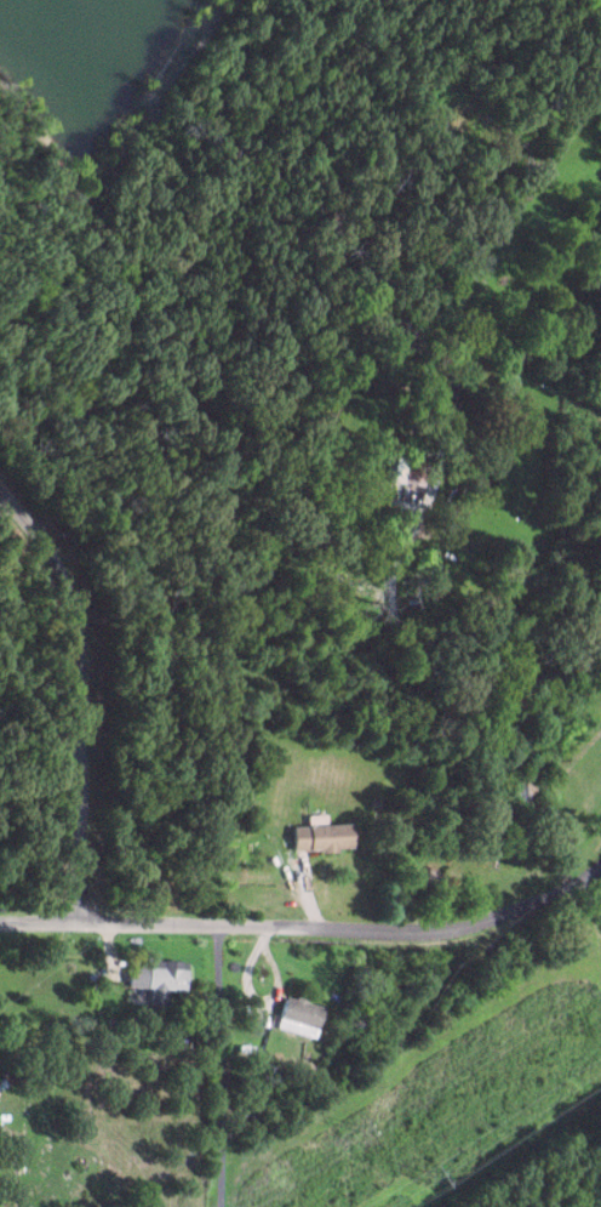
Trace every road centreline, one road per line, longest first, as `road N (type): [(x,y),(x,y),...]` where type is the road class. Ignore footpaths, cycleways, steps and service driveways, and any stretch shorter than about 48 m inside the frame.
road 1 (residential): [(0,928),(442,930),(527,910),(600,870)]
road 2 (residential): [(81,926),(84,724),(71,615),(56,564),(0,488)]

